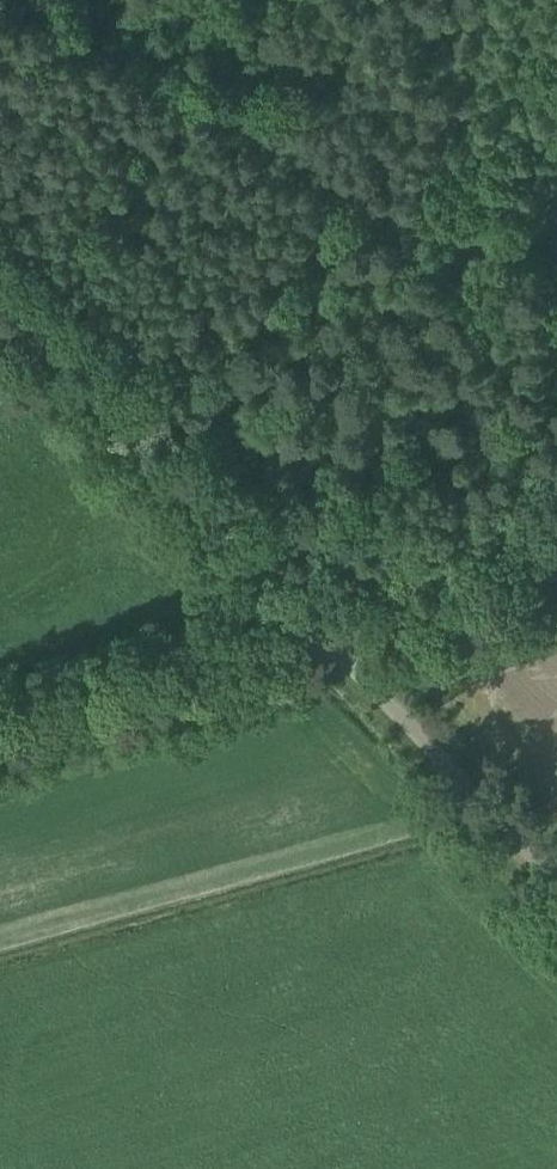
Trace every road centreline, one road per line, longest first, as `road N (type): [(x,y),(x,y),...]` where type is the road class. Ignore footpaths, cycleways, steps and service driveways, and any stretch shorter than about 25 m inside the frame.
road 1 (unclassified): [(327,641),(0,300)]
road 2 (unclassified): [(0,732),(327,641)]
road 3 (unclassified): [(556,879),(327,641)]
road 4 (track): [(131,438),(232,351),(289,280),(319,209)]
road 5 (track): [(319,209),(214,142),(288,0)]
road 6 (track): [(556,580),(327,641)]
road 7 (track): [(450,242),(319,209)]

